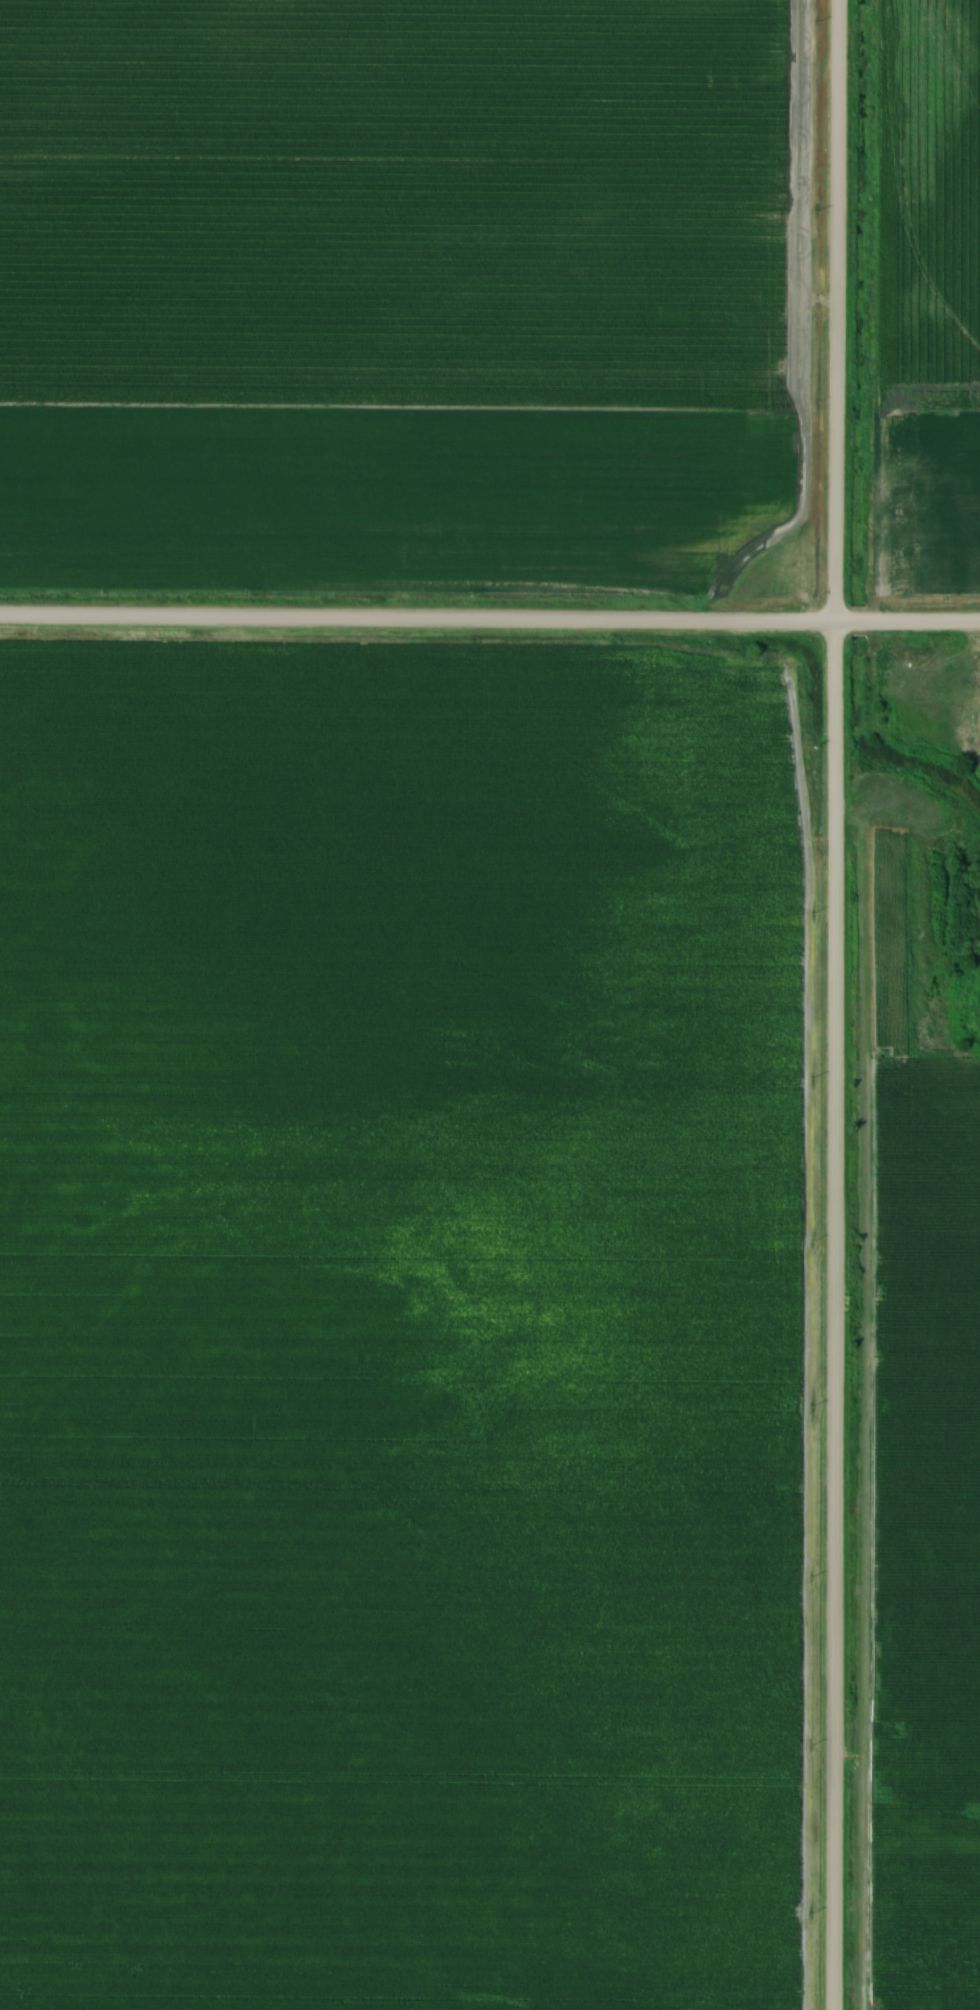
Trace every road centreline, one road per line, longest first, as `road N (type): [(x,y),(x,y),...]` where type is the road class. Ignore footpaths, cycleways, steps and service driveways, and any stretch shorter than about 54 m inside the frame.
road 1 (residential): [(836,2009),(839,0)]
road 2 (residential): [(979,628),(0,621)]

